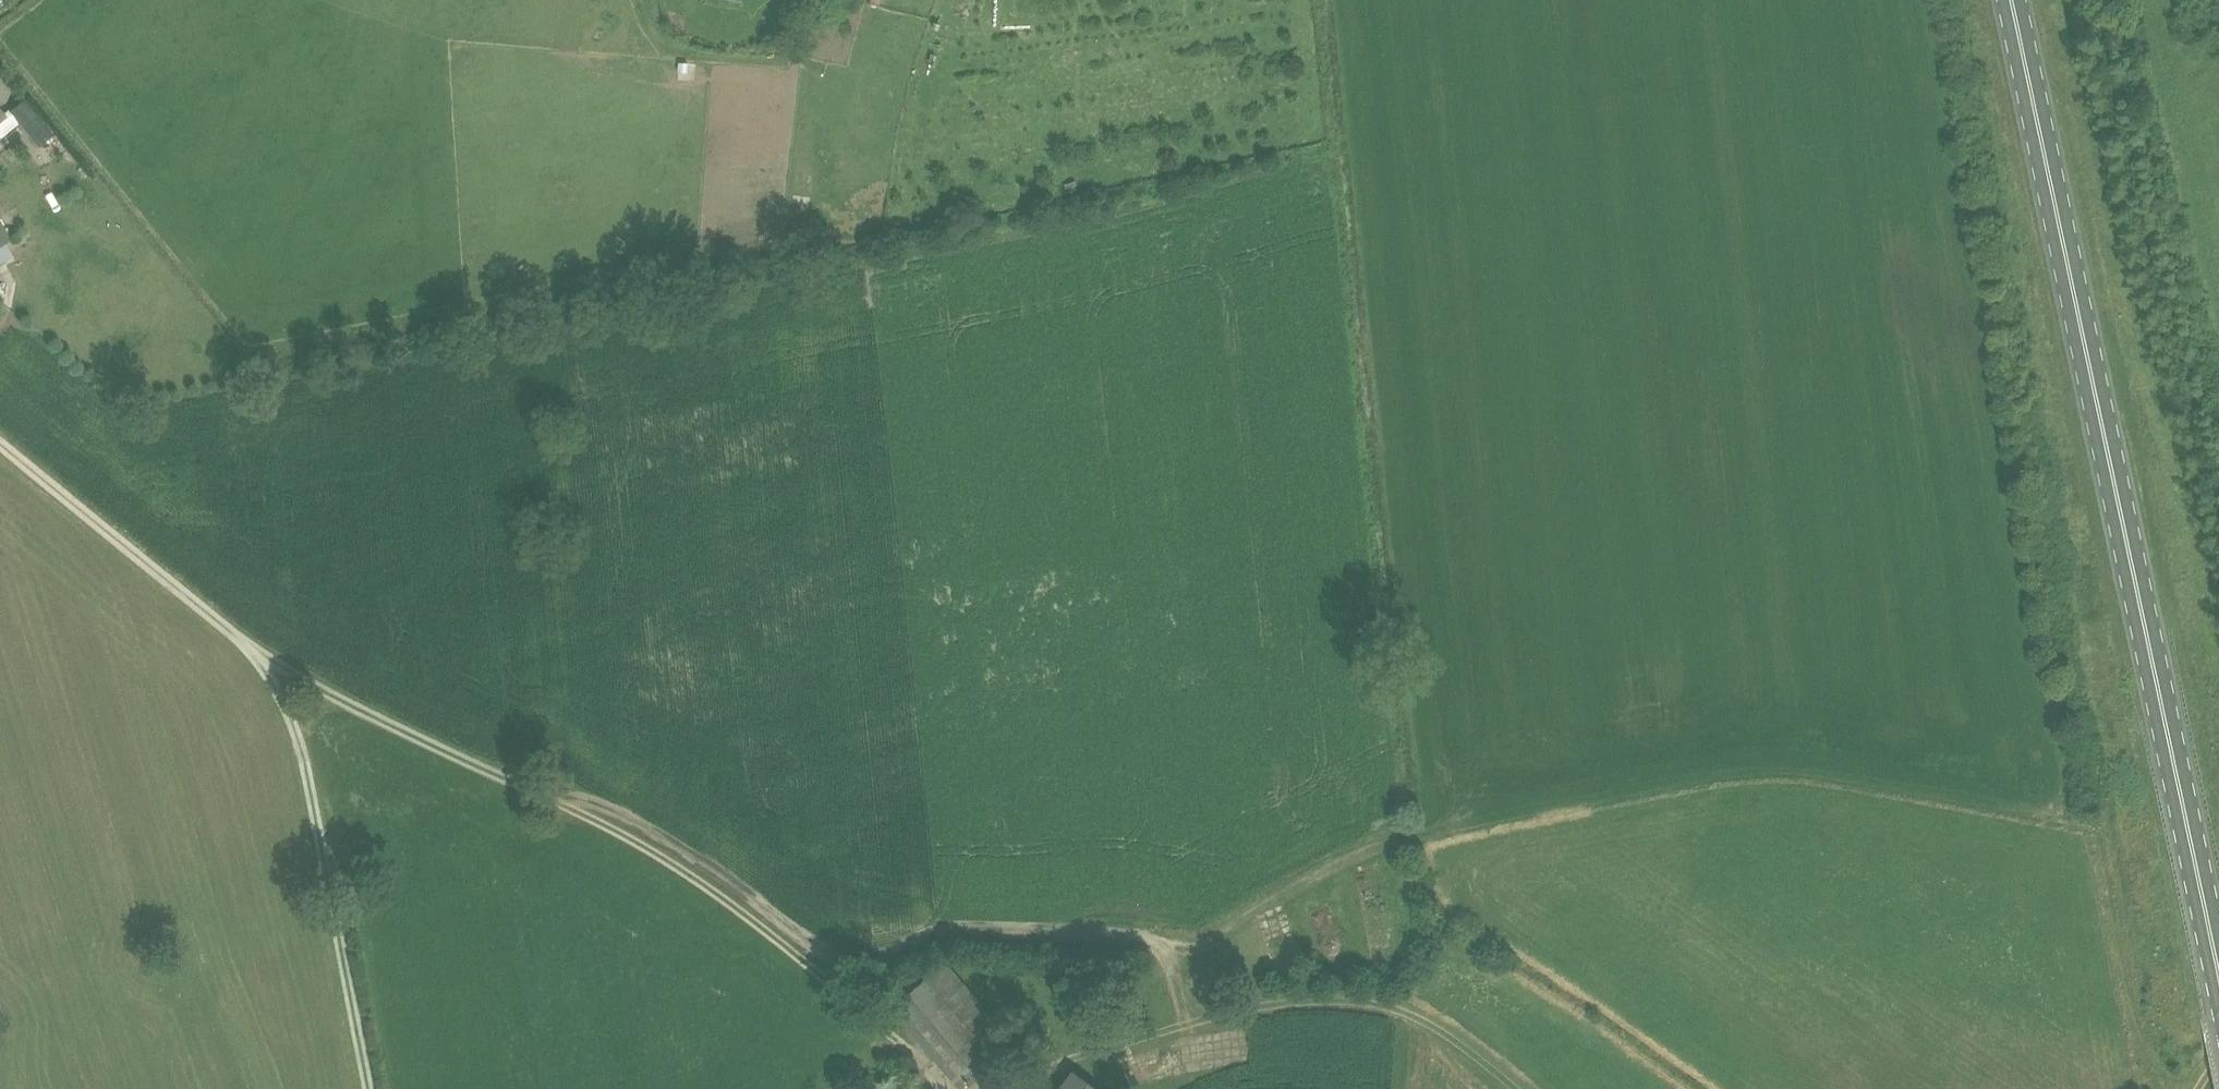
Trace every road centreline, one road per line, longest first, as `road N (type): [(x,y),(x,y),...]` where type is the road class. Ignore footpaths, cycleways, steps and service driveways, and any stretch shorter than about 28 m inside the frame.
road 1 (primary): [(2017,0),(2218,972)]
road 2 (track): [(949,1088),(876,1020),(683,869),(257,654)]
road 3 (track): [(257,654),(286,704),(301,755),(371,1088)]
road 4 (track): [(257,654),(0,446)]

